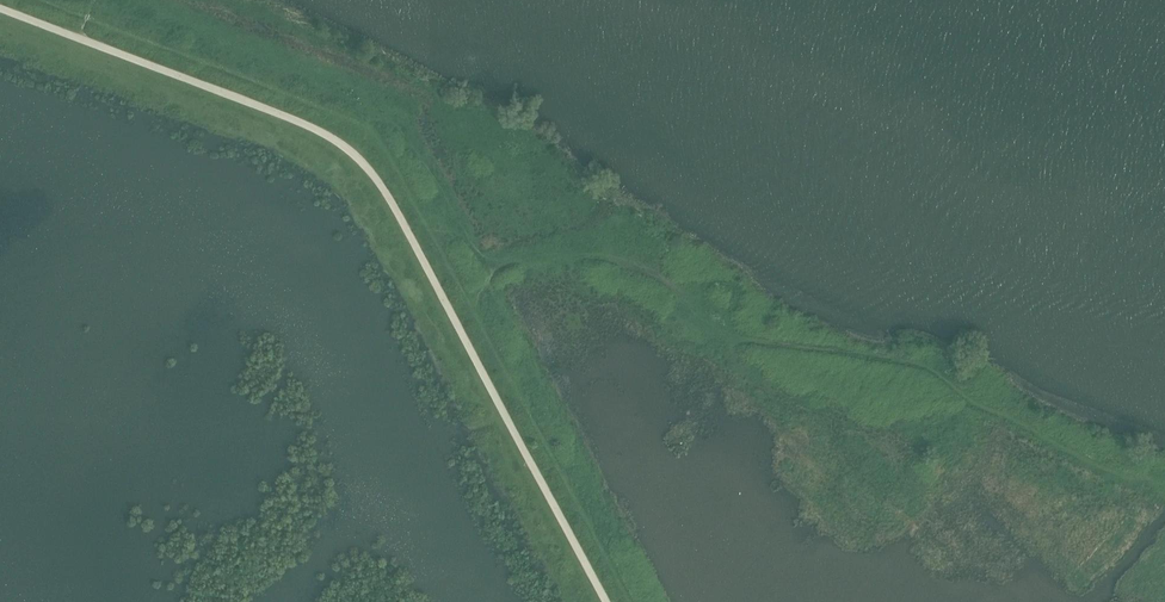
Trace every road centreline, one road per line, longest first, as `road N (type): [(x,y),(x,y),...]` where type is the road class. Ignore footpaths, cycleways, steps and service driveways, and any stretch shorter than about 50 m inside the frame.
road 1 (track): [(448,307),(380,184),(346,146),(79,37)]
road 2 (track): [(606,601),(448,307)]

